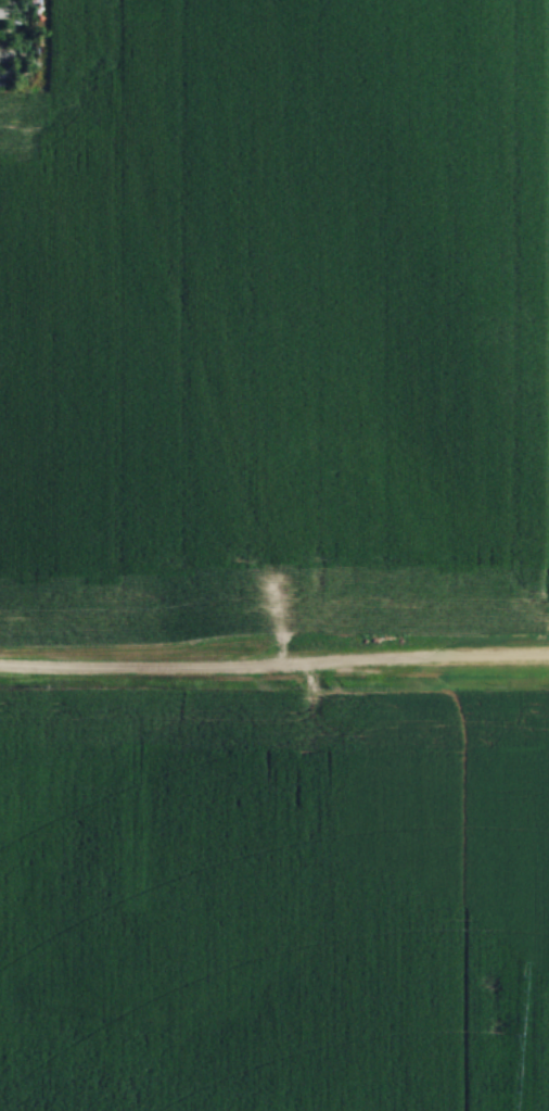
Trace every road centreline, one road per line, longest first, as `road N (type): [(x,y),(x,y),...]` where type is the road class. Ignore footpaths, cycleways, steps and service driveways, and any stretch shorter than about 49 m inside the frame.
road 1 (residential): [(548,672),(0,671)]

